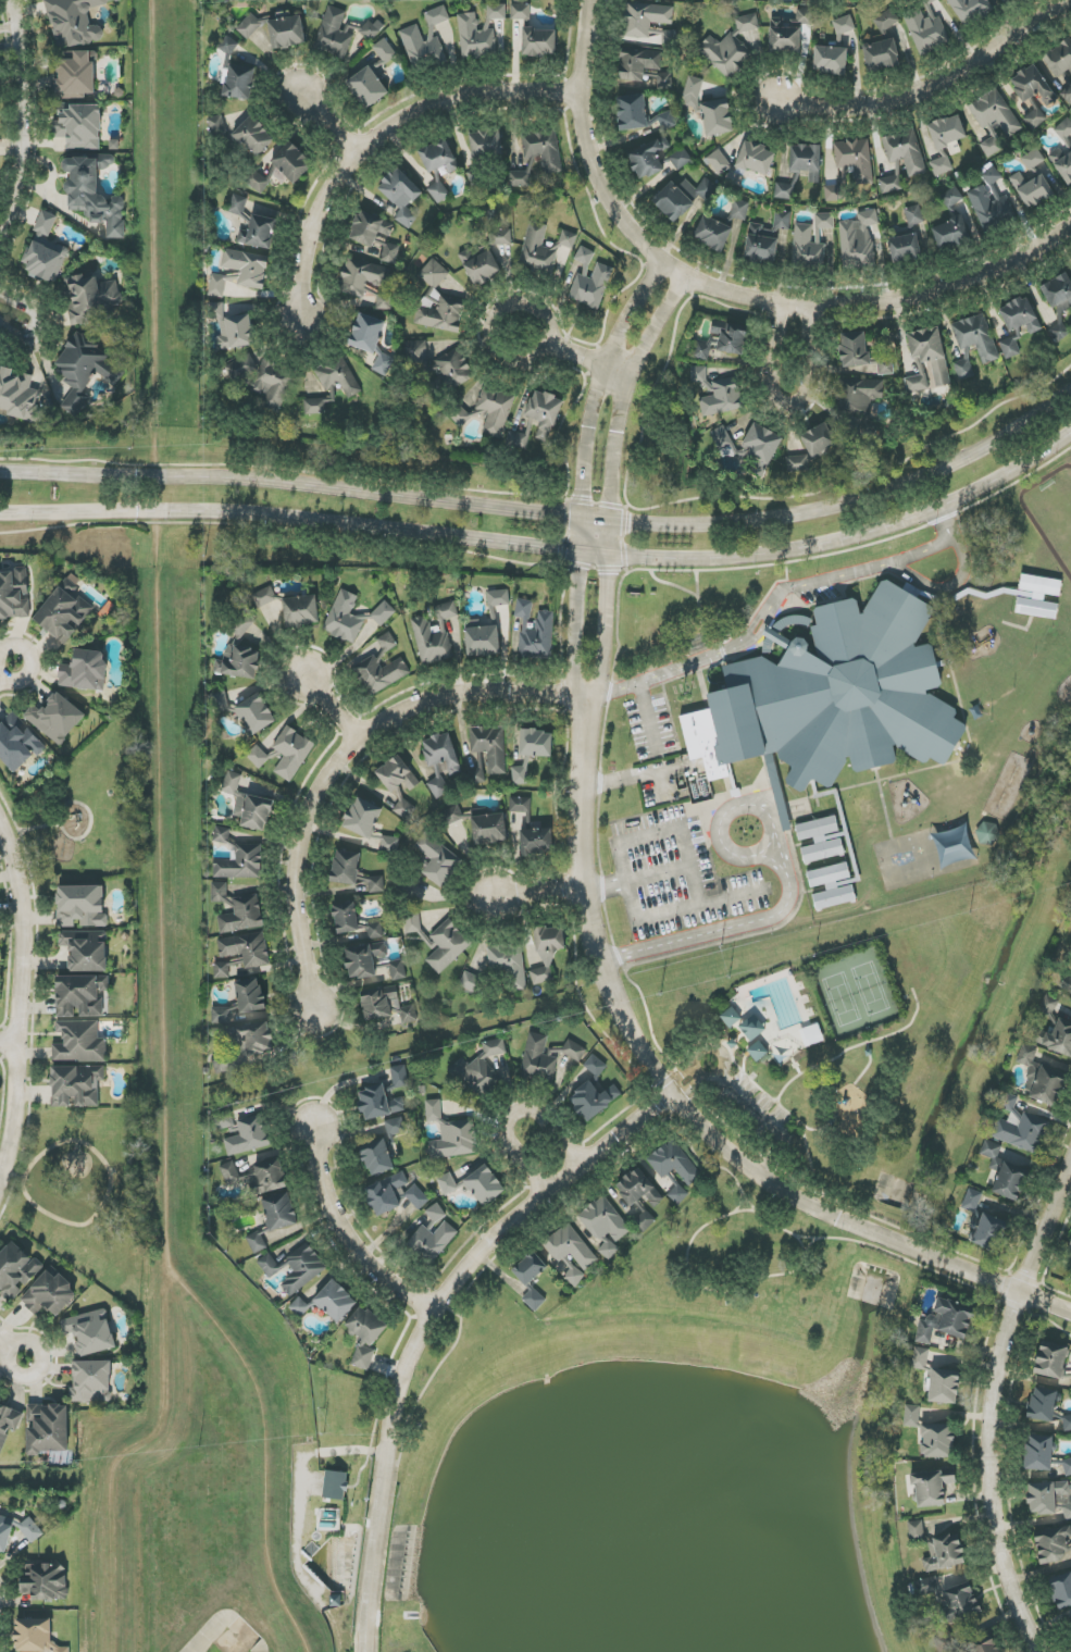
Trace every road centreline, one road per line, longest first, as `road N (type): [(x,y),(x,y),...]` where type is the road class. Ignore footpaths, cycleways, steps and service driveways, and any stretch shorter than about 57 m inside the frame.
road 1 (secondary): [(1070,394),(1004,442),(883,496),(750,523),(636,524),(227,477),(0,472)]
road 2 (secondary): [(0,515),(260,516),(623,557),(735,557),(867,535),(980,489),(1070,436)]
road 3 (tertiary): [(1020,1293),(806,1203),(713,1141),(671,1095),(626,1024),(582,890),(586,697)]
road 4 (residential): [(1070,228),(964,287),(917,300),(782,307),(685,277),(627,227),(595,172),(582,92),(591,0)]
road 5 (residential): [(671,1095),(547,1190),(429,1308),(391,1426),(367,1651)]
road 6 (residential): [(586,697),(448,700),(359,744),(299,841),(294,906),(317,1011)]
road 7 (residential): [(1042,1651),(1013,1590),(998,1528),(992,1444),(1007,1336),(1070,1168)]
road 8 (residential): [(582,92),(458,101),(393,127),(356,154),(314,223),(301,325)]
road 9 (residential): [(7,1163),(23,943),(21,898),(0,827)]
road 10 (residential): [(1070,3),(980,71),(919,102),(843,115),(776,102)]
road 11 (residential): [(611,556),(625,398),(685,277)]
road 12 (residential): [(662,260),(593,408),(581,519)]
road 13 (residential): [(9,0),(17,29),(20,171),(0,235)]
road 14 (residential): [(429,1308),(376,1269),(347,1233),(323,1178),(315,1122)]
road 15 (residential): [(782,307),(773,382),(786,406),(807,395),(815,308)]
road 16 (residential): [(582,1164),(533,1109),(514,1115),(507,1135),(547,1190)]
road 17 (tertiary): [(581,519),(573,638),(586,697)]
road 18 (tertiary): [(586,697),(600,675),(611,556)]
road 19 (residential): [(633,376),(519,336)]

